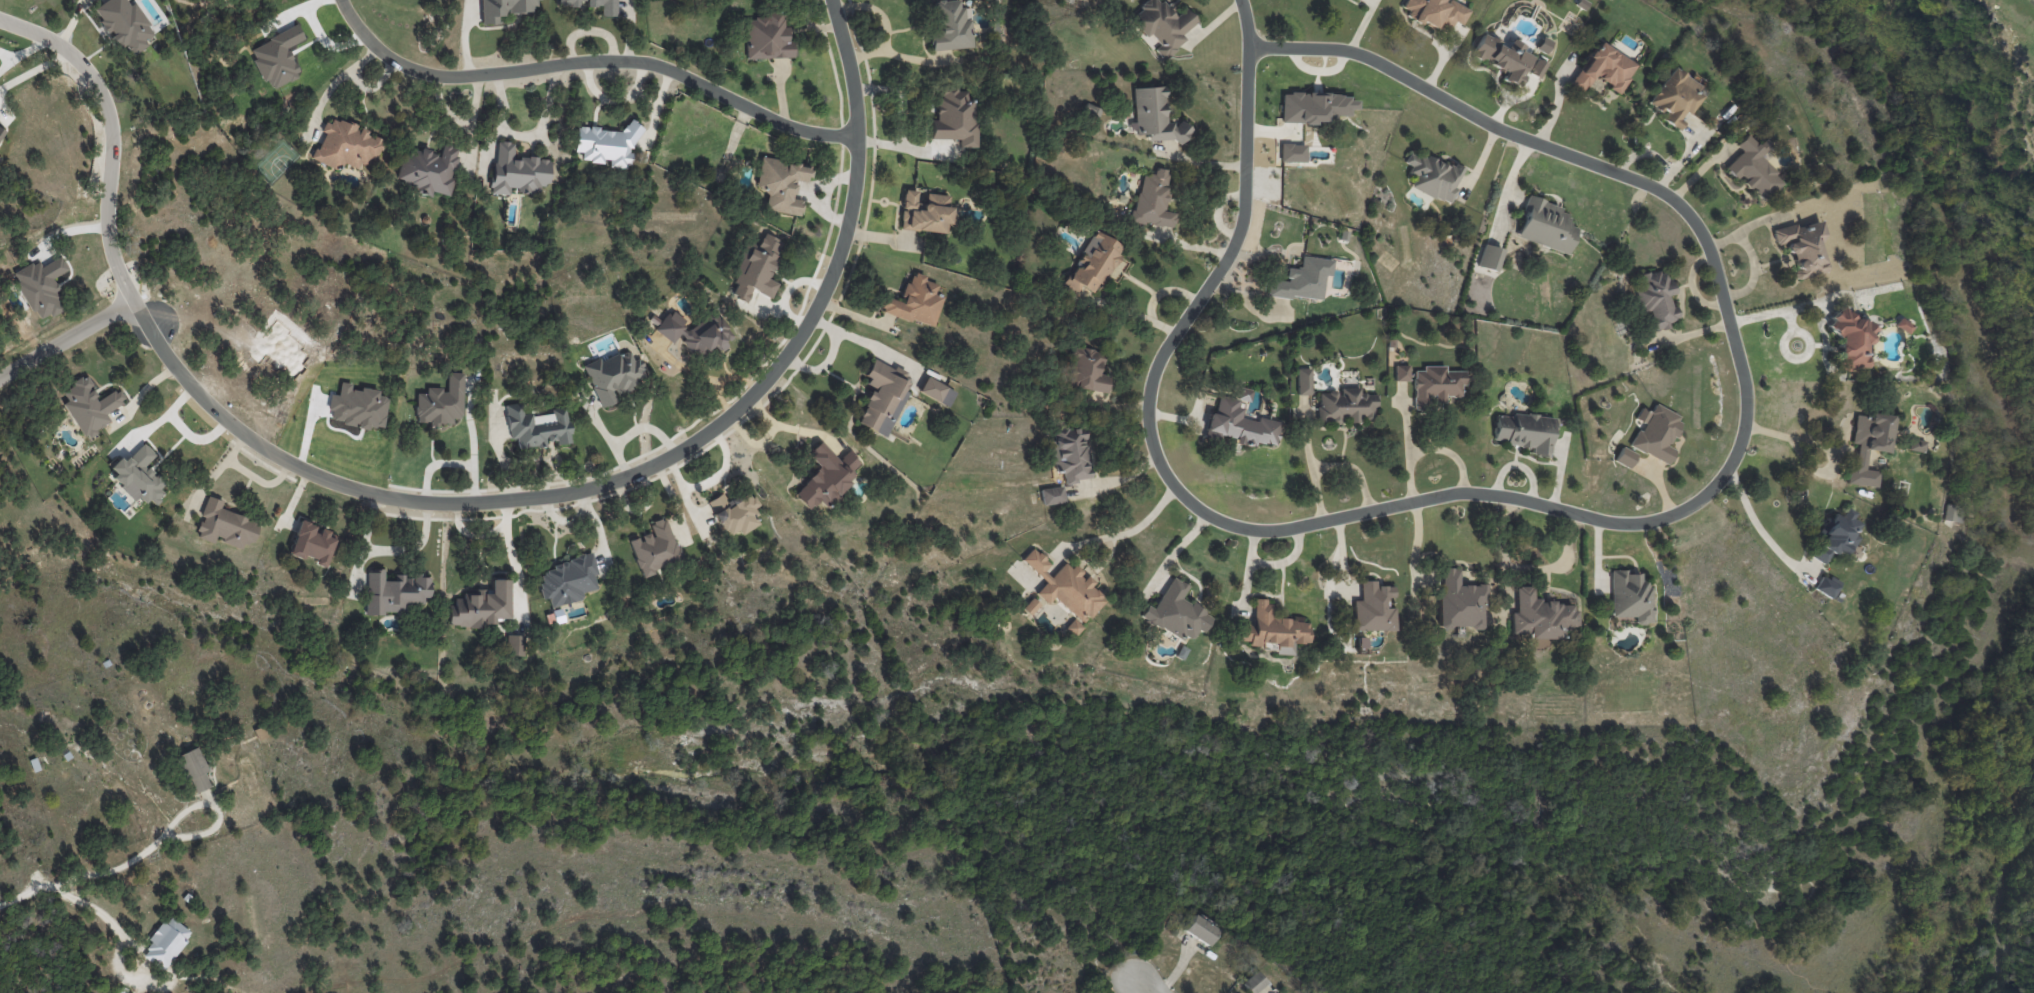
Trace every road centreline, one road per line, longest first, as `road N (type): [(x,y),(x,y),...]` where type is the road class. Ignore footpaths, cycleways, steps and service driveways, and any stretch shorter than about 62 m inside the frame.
road 1 (residential): [(1251,48),(1353,51),(1487,119),(1671,194),(1706,239),(1746,394),(1738,450),(1697,504),(1642,523),(1607,522),(1463,492),(1276,530),(1241,529),(1201,512),(1173,484),(1155,445),(1153,372),(1242,230),(1251,48)]
road 2 (residential): [(834,0),(852,73),(857,184),(845,243),(781,371),(741,412),(627,482),(491,502),(432,502),(341,484),(276,461),(213,409),(163,354),(155,324),(126,292),(105,239),(110,140),(101,98),(82,64),(57,43),(0,19)]
road 3 (residential): [(340,0),(377,47),(430,74),(592,59),(655,63),(772,120),(858,135)]
road 4 (residential): [(133,300),(0,379)]

